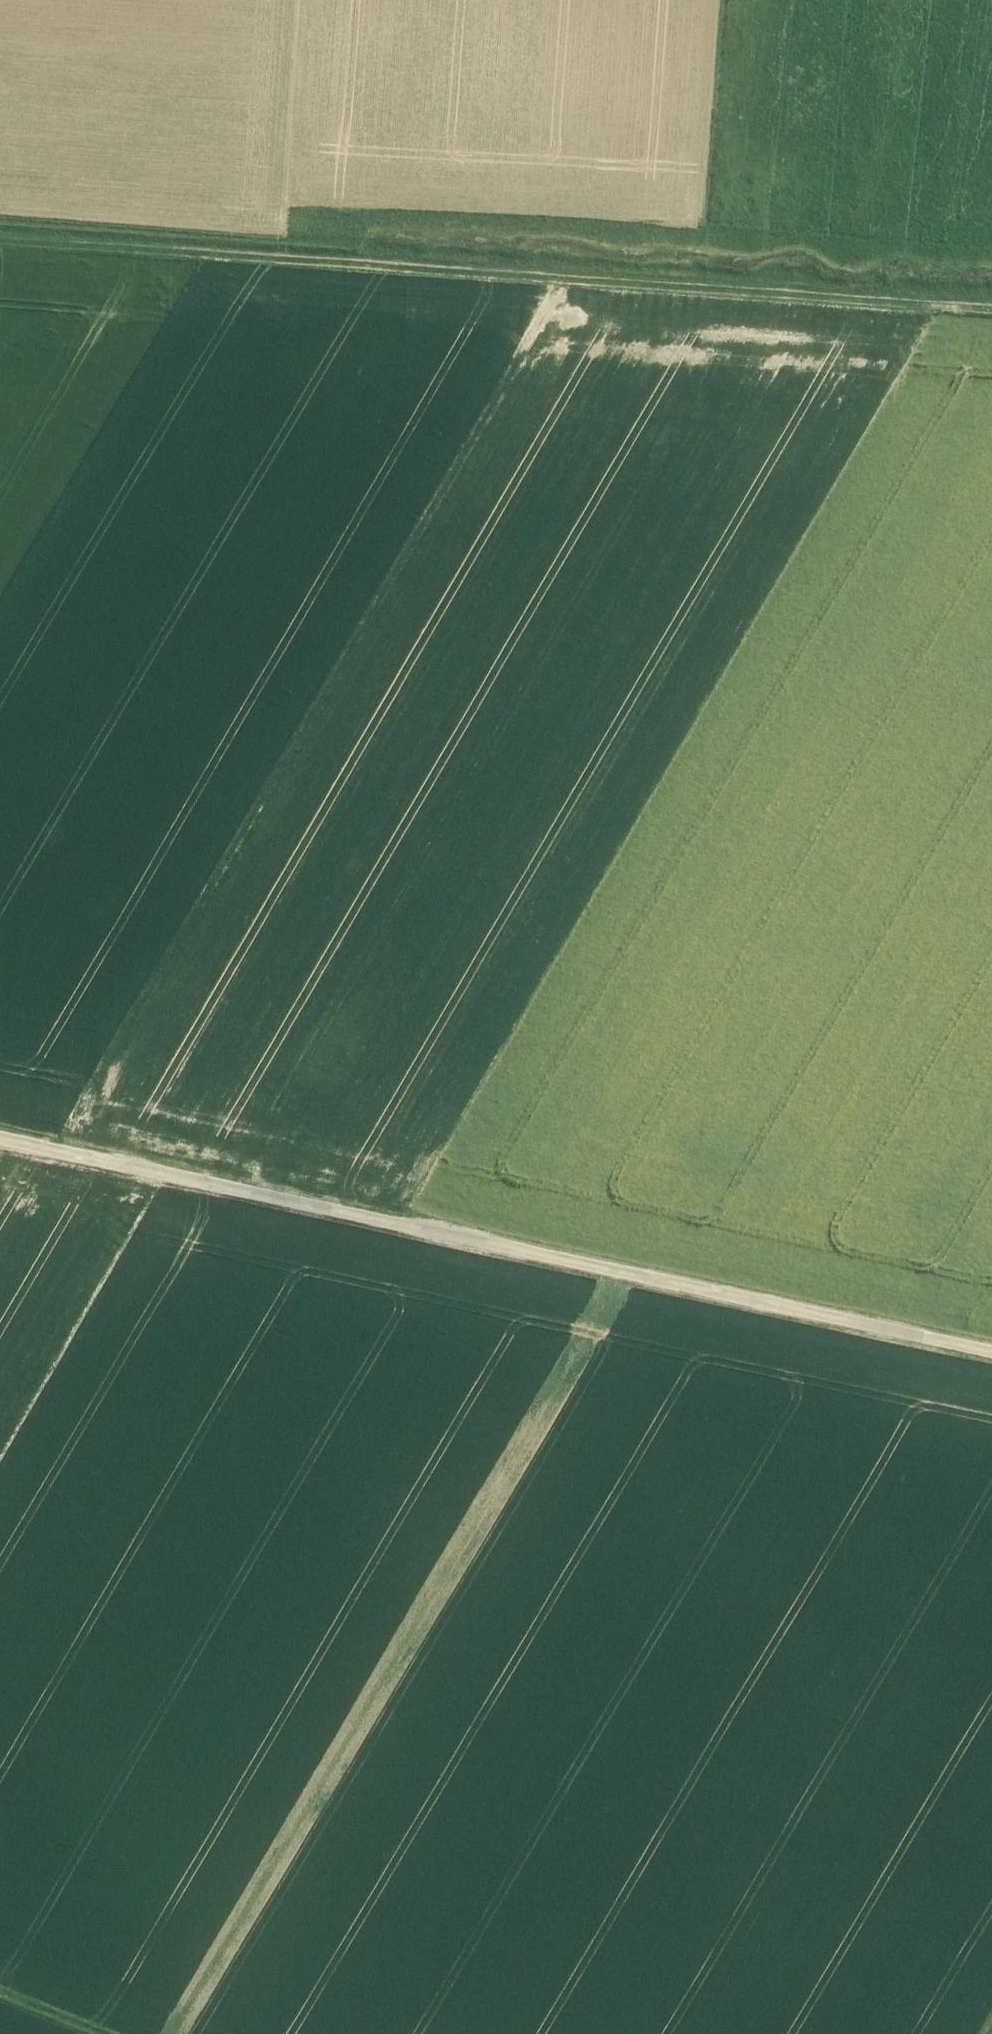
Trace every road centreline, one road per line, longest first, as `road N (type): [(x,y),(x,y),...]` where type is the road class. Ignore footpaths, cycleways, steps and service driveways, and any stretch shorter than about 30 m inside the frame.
road 1 (track): [(991,1351),(0,1136)]
road 2 (track): [(991,307),(0,236)]

